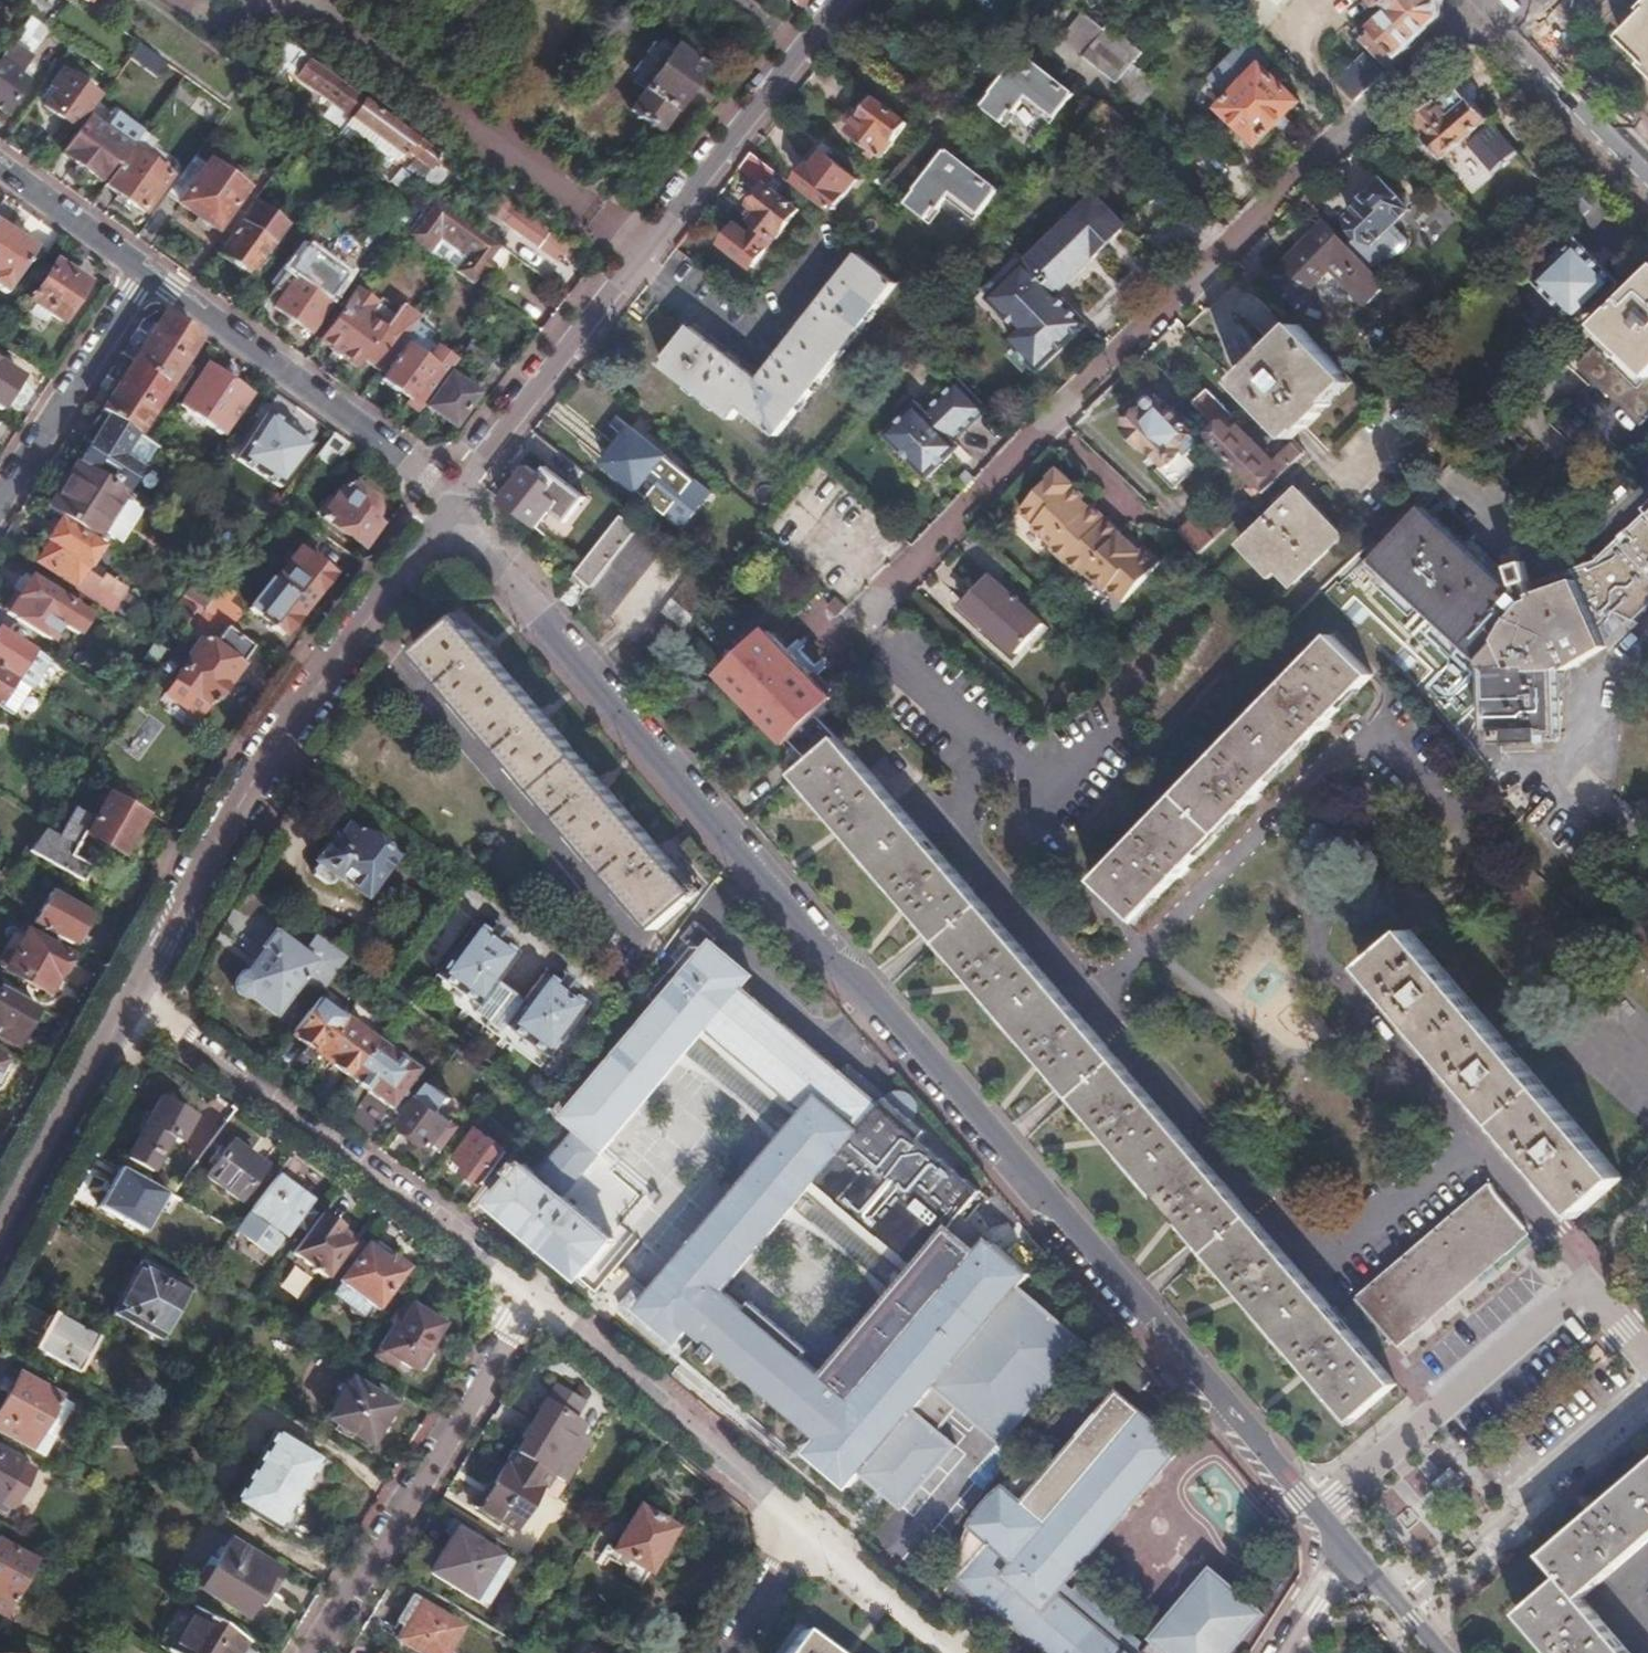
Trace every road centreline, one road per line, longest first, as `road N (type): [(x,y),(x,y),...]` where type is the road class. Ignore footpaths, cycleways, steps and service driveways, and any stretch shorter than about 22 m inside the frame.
road 1 (residential): [(451,491),(479,544),(1316,1516)]
road 2 (residential): [(854,625),(1474,0)]
road 3 (residential): [(836,0),(451,491)]
road 4 (residential): [(451,491),(400,573),(297,706),(127,1000)]
road 5 (residential): [(529,1296),(127,1000)]
road 6 (residential): [(1647,1351),(1588,1283),(1316,1516)]
road 7 (residential): [(142,272),(451,491)]
road 8 (residential): [(501,1343),(313,1652)]
road 9 (residential): [(802,1525),(529,1296)]
road 10 (residential): [(1401,1612),(1647,1392)]
road 11 (residential): [(127,1000),(0,1238)]
road 12 (residential): [(0,495),(142,272)]
road 13 (residential): [(1647,169),(1520,47)]
road 14 (residential): [(0,168),(142,272)]

